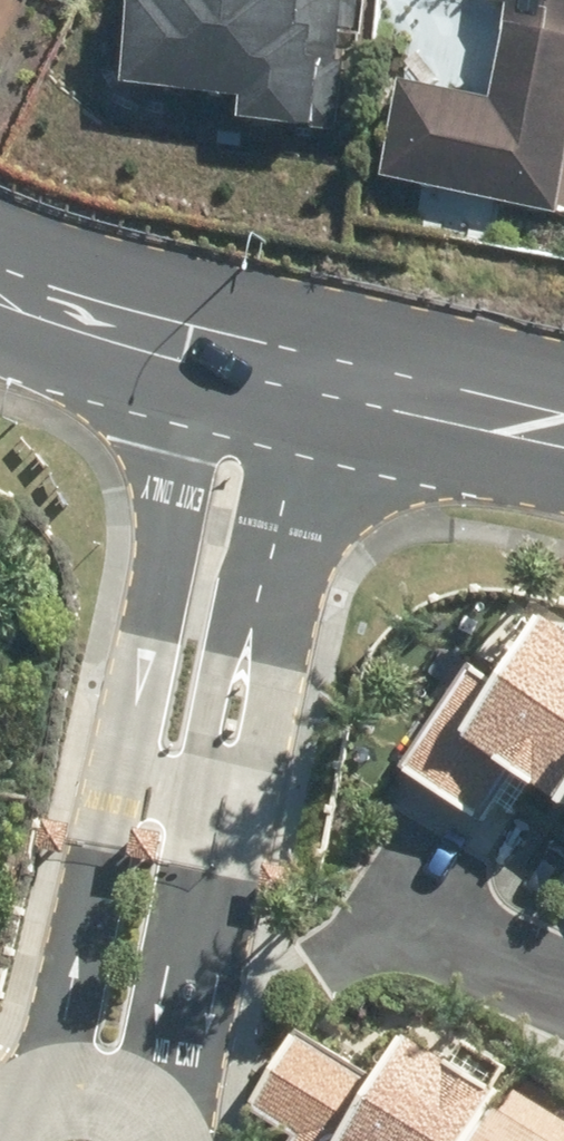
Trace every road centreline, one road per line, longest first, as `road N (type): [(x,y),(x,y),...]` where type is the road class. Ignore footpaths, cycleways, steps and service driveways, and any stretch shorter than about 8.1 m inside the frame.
road 1 (residential): [(123,769),(208,348)]
road 2 (residential): [(312,373),(228,792)]
road 3 (residential): [(228,792),(177,1073),(138,1119)]
road 4 (residential): [(77,1099),(73,989),(123,769)]
road 5 (tertiary): [(312,373),(563,427)]
road 6 (tertiary): [(0,290),(208,348)]
road 7 (residential): [(391,912),(563,991)]

